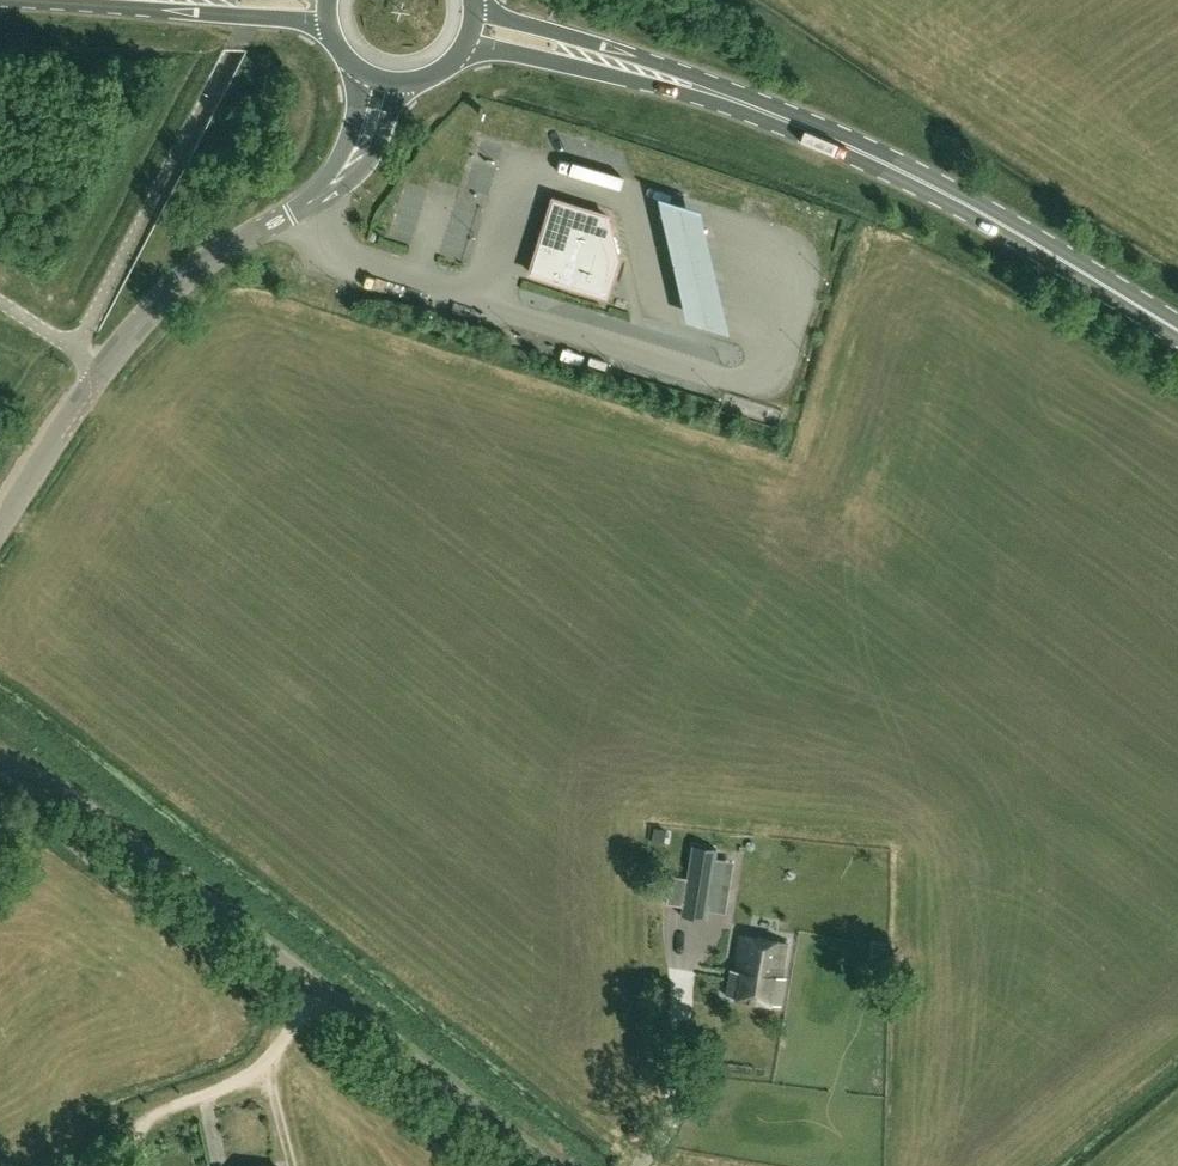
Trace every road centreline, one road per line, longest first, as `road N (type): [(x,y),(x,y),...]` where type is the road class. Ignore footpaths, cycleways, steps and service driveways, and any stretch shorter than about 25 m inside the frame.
road 1 (unclassified): [(540,1165),(0,766)]
road 2 (primary): [(1177,331),(974,207),(836,141),(696,87)]
road 3 (tertiary): [(0,524),(99,374),(159,302),(346,173)]
road 4 (primary): [(458,54),(497,49),(670,90),(696,87)]
road 5 (primary): [(91,0),(330,29)]
road 6 (primary): [(696,87),(676,70),(513,21),(474,0)]

